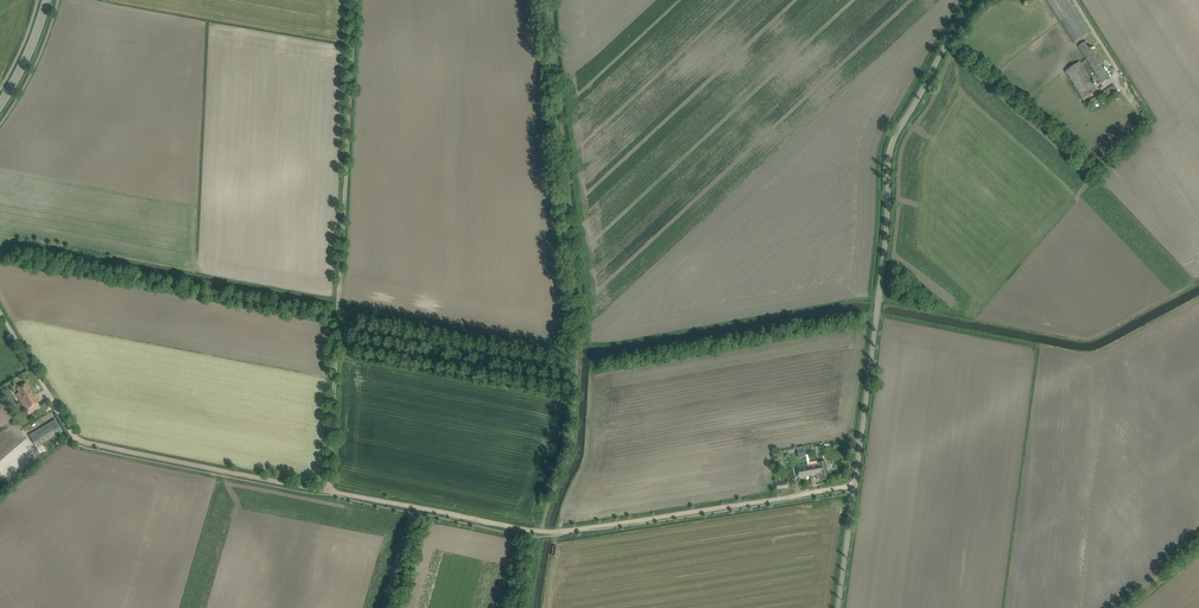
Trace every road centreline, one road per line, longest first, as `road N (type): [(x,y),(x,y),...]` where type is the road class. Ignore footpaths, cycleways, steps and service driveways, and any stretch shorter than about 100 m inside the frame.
road 1 (track): [(854,488),(542,532),(80,441)]
road 2 (unclassified): [(838,607),(878,313),(889,150),(972,0)]
road 3 (track): [(356,0),(332,492)]
road 4 (track): [(577,351),(573,456),(544,532)]
road 5 (unclassified): [(80,441),(0,312)]

